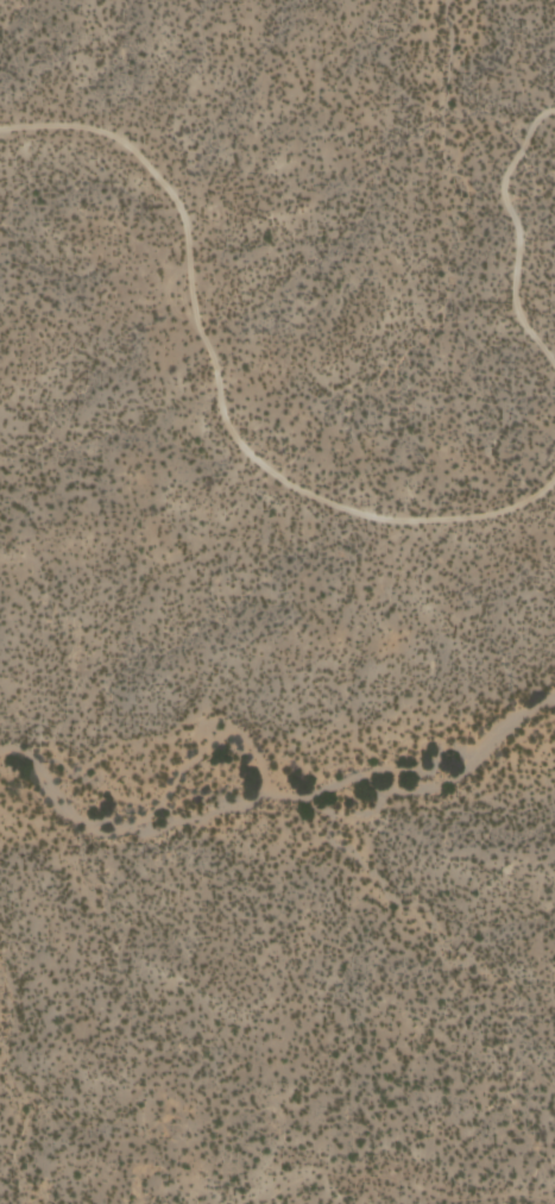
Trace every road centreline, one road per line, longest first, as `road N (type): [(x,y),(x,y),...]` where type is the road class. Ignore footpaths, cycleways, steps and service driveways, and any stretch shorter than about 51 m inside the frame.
road 1 (track): [(554,475),(547,488),(487,514),(391,519),(321,498),(242,456),(196,320),(181,200),(119,136),(76,125),(0,127)]
road 2 (track): [(554,111),(540,117),(505,184),(517,222),(513,308),(554,358)]

